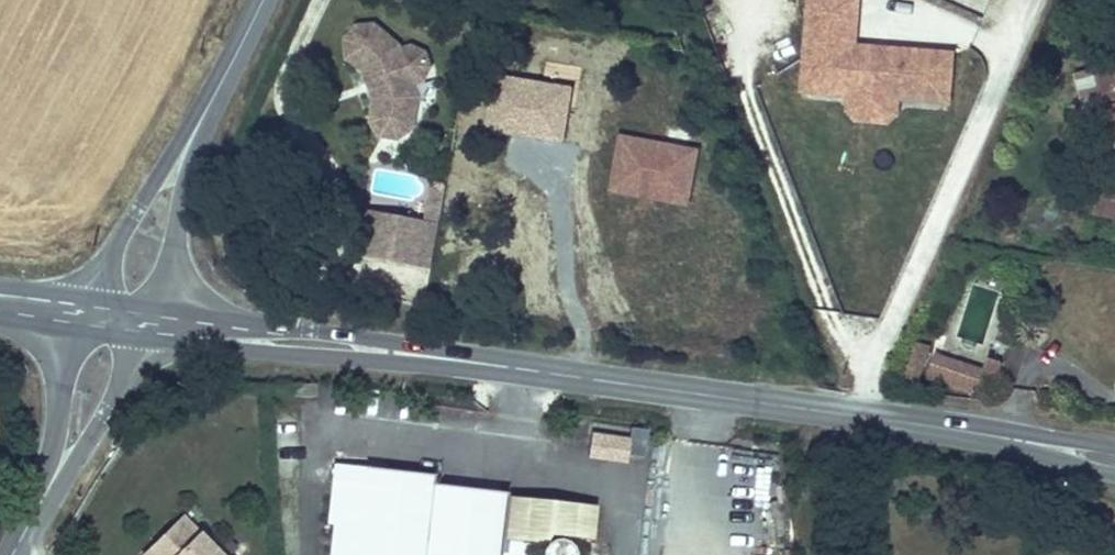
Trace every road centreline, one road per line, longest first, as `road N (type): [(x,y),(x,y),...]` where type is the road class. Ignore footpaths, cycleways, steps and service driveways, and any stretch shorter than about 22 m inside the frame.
road 1 (secondary): [(155,320),(871,413)]
road 2 (unclassified): [(1023,28),(873,380),(871,413)]
road 3 (secondary): [(871,413),(1114,460)]
road 4 (tertiary): [(189,143),(153,182),(79,310)]
road 5 (tertiary): [(50,484),(115,403),(155,320)]
road 6 (tertiary): [(155,320),(174,261),(189,143)]
road 7 (tertiary): [(79,310),(62,363),(50,484)]
road 8 (tertiary): [(259,0),(189,143)]

